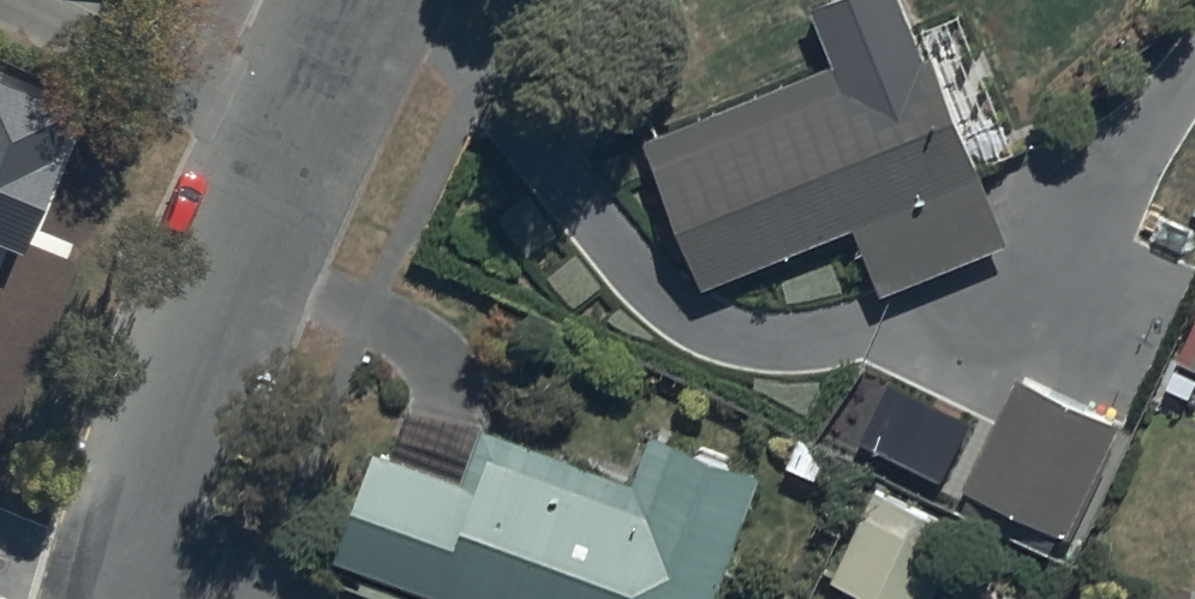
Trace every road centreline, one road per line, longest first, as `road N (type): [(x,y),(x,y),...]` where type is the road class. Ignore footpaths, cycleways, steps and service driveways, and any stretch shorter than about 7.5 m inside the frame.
road 1 (residential): [(360,0),(126,541),(115,598)]

